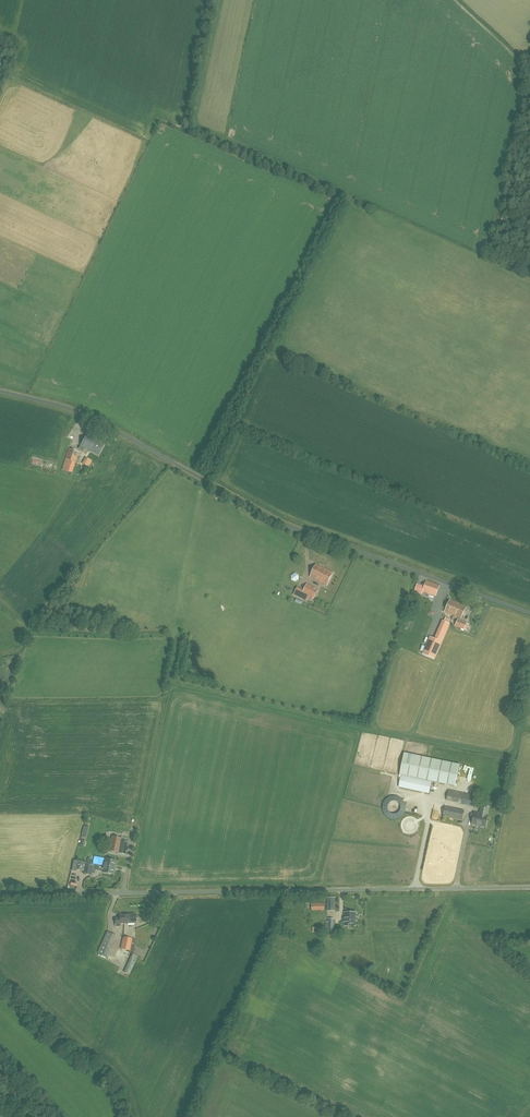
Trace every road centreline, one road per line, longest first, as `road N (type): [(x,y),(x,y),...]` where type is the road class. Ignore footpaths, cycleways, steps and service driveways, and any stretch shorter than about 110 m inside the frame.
road 1 (unclassified): [(529,613),(286,525),(88,416),(0,391)]
road 2 (unclassified): [(529,888),(0,895)]

